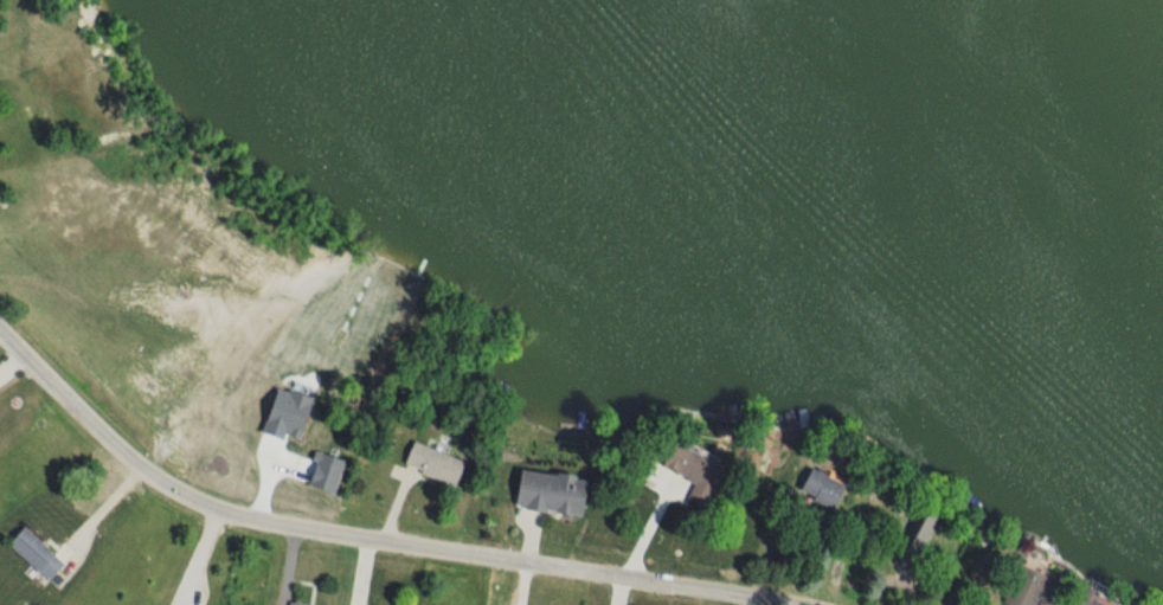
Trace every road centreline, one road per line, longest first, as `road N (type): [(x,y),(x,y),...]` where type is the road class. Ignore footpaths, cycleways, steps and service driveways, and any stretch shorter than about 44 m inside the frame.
road 1 (residential): [(804,604),(216,509),(149,477),(0,332)]

